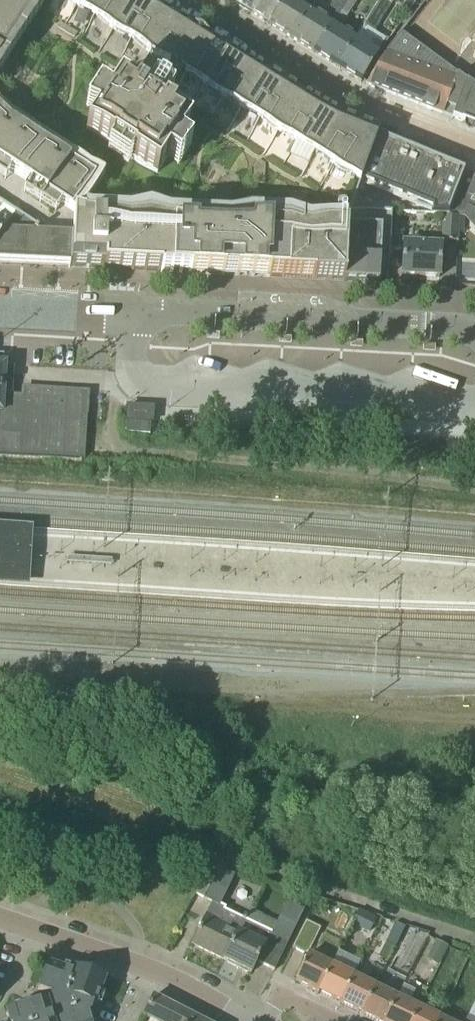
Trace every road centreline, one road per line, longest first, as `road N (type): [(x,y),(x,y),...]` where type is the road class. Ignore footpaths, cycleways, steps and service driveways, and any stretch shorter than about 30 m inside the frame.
road 1 (tertiary): [(474,335),(427,324),(139,314)]
road 2 (residential): [(195,0),(353,100),(474,145)]
road 3 (residential): [(241,1020),(164,977),(0,922)]
road 4 (tertiary): [(0,308),(139,314)]

